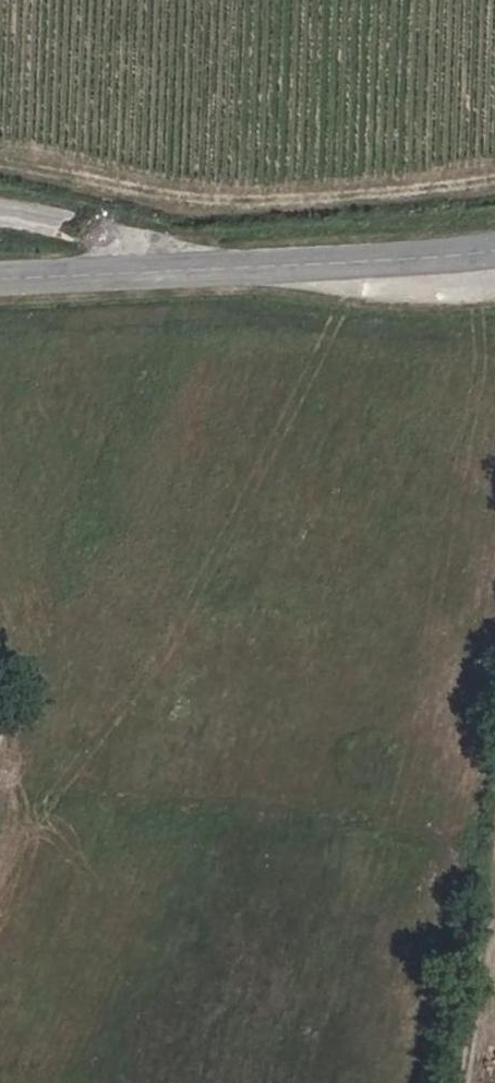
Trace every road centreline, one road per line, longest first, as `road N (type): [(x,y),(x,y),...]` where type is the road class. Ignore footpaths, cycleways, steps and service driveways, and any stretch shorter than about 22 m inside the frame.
road 1 (track): [(494,178),(219,202),(0,165)]
road 2 (tertiary): [(0,277),(494,250)]

